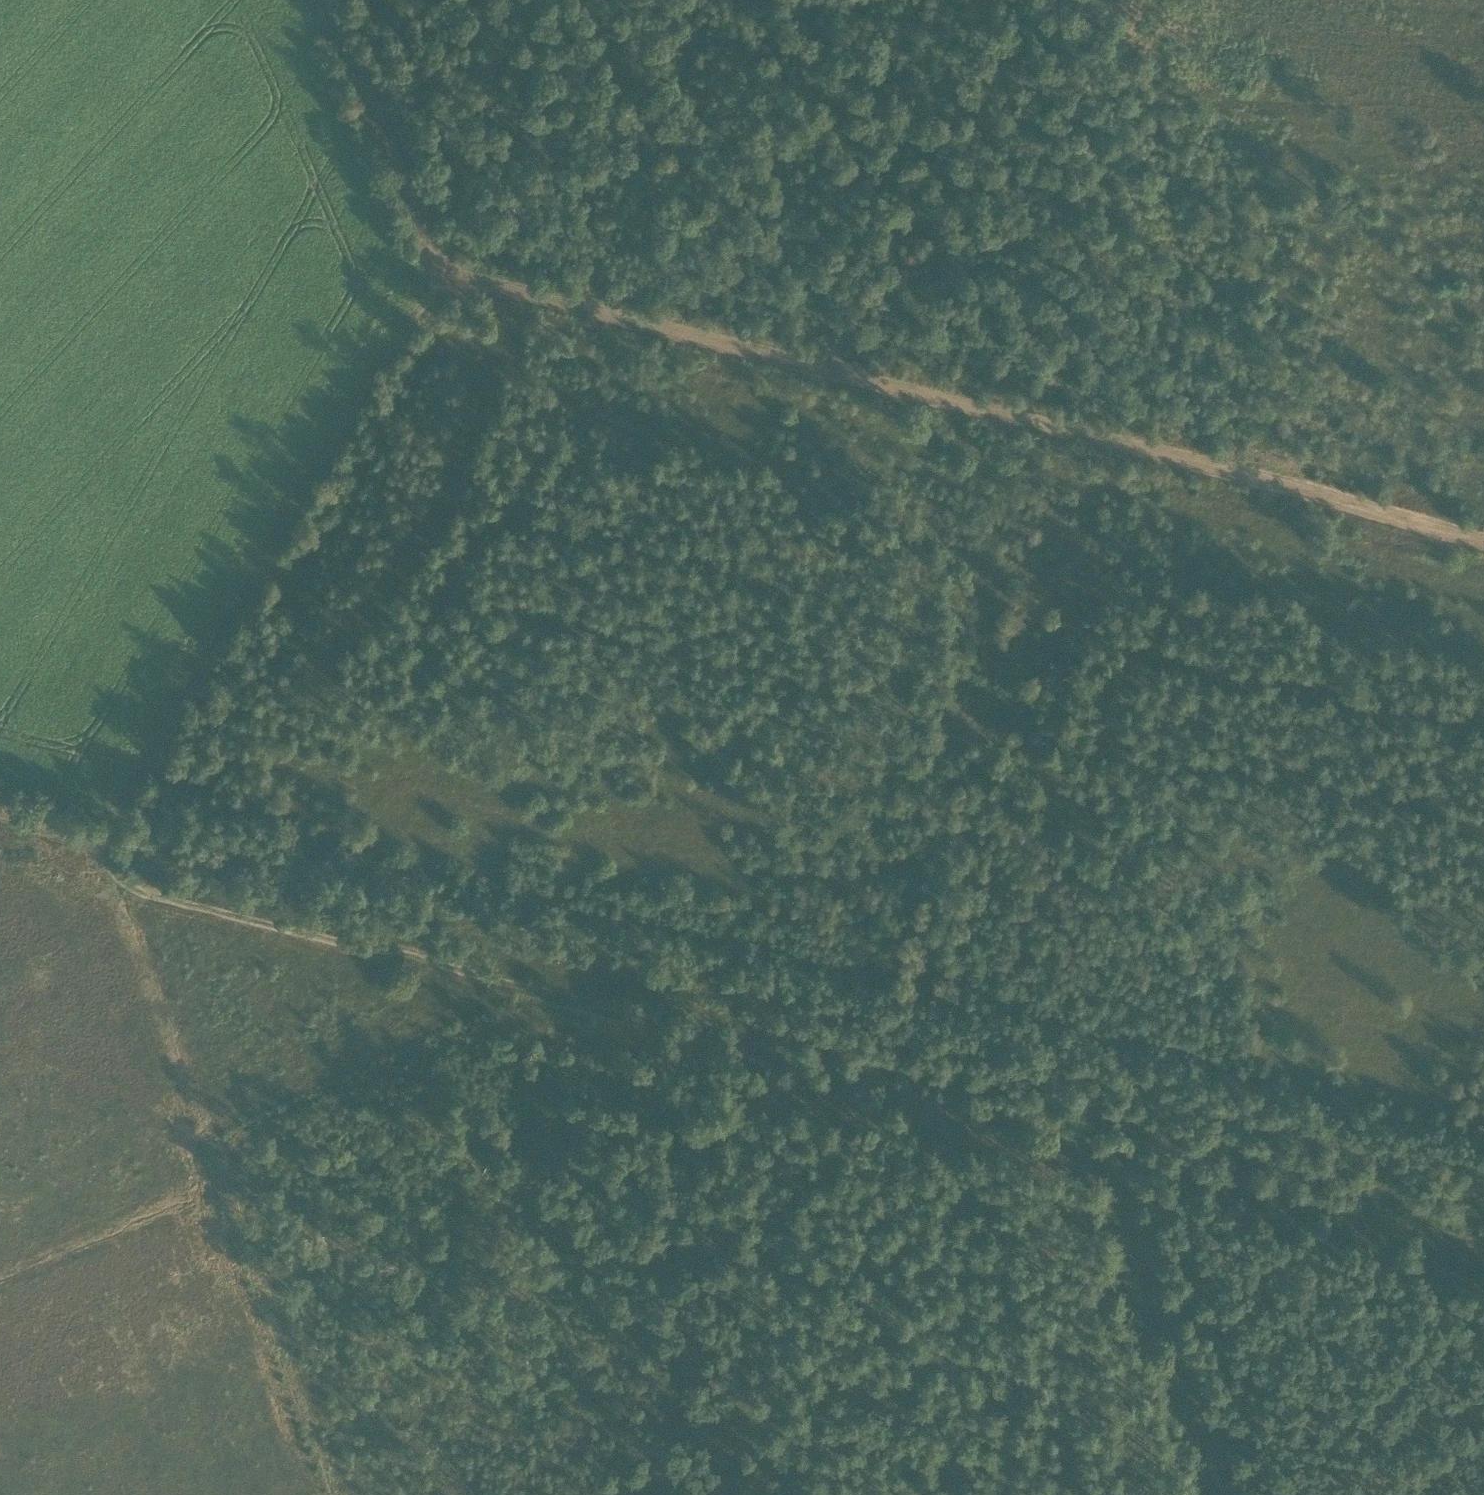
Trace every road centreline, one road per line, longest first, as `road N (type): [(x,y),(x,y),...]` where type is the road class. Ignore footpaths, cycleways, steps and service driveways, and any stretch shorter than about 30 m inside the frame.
road 1 (track): [(126,887),(564,997),(1483,1248)]
road 2 (track): [(838,374),(1063,425),(1483,541)]
road 3 (track): [(104,847),(442,273)]
road 4 (track): [(442,273),(838,374)]
road 5 (track): [(328,0),(442,273)]

